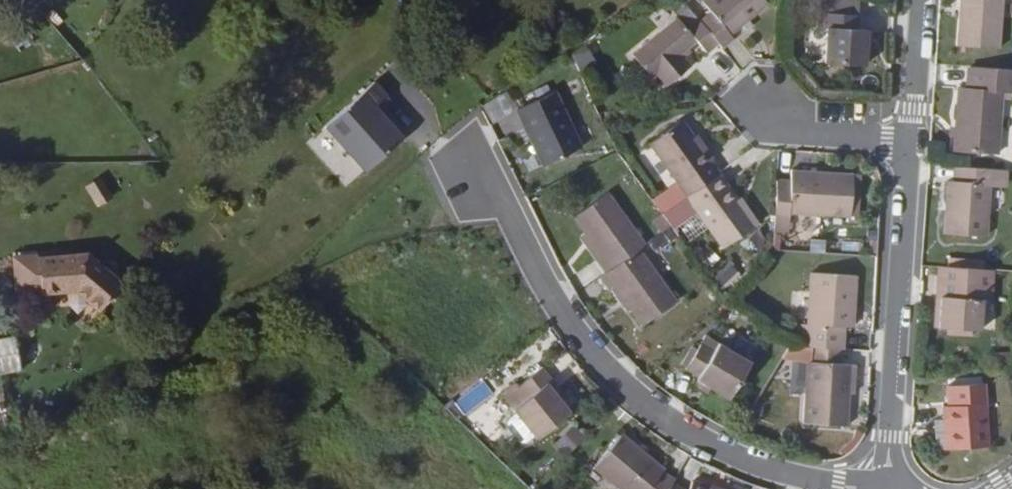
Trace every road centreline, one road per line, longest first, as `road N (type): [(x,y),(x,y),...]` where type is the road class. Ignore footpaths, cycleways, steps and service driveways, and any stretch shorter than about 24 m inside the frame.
road 1 (residential): [(479,157),(546,285),(590,347),(657,412),(750,461),(847,488)]
road 2 (residential): [(911,142),(890,488)]
road 3 (residential): [(911,142),(780,124),(755,100)]
road 4 (residential): [(922,0),(911,142)]

